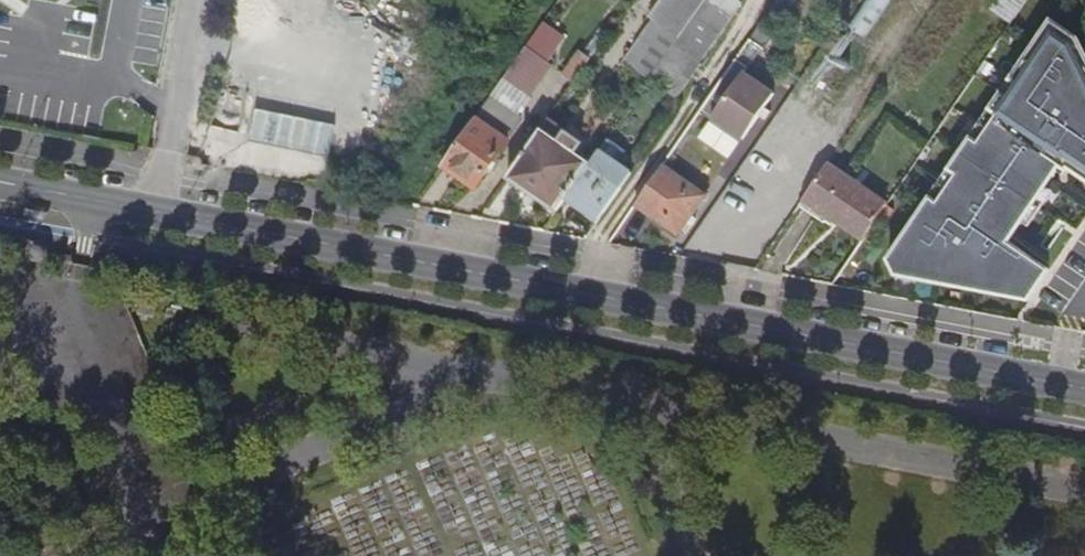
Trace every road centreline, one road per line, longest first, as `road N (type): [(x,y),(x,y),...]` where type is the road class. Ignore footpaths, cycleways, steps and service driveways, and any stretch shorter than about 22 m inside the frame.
road 1 (secondary): [(1084,392),(0,180)]

